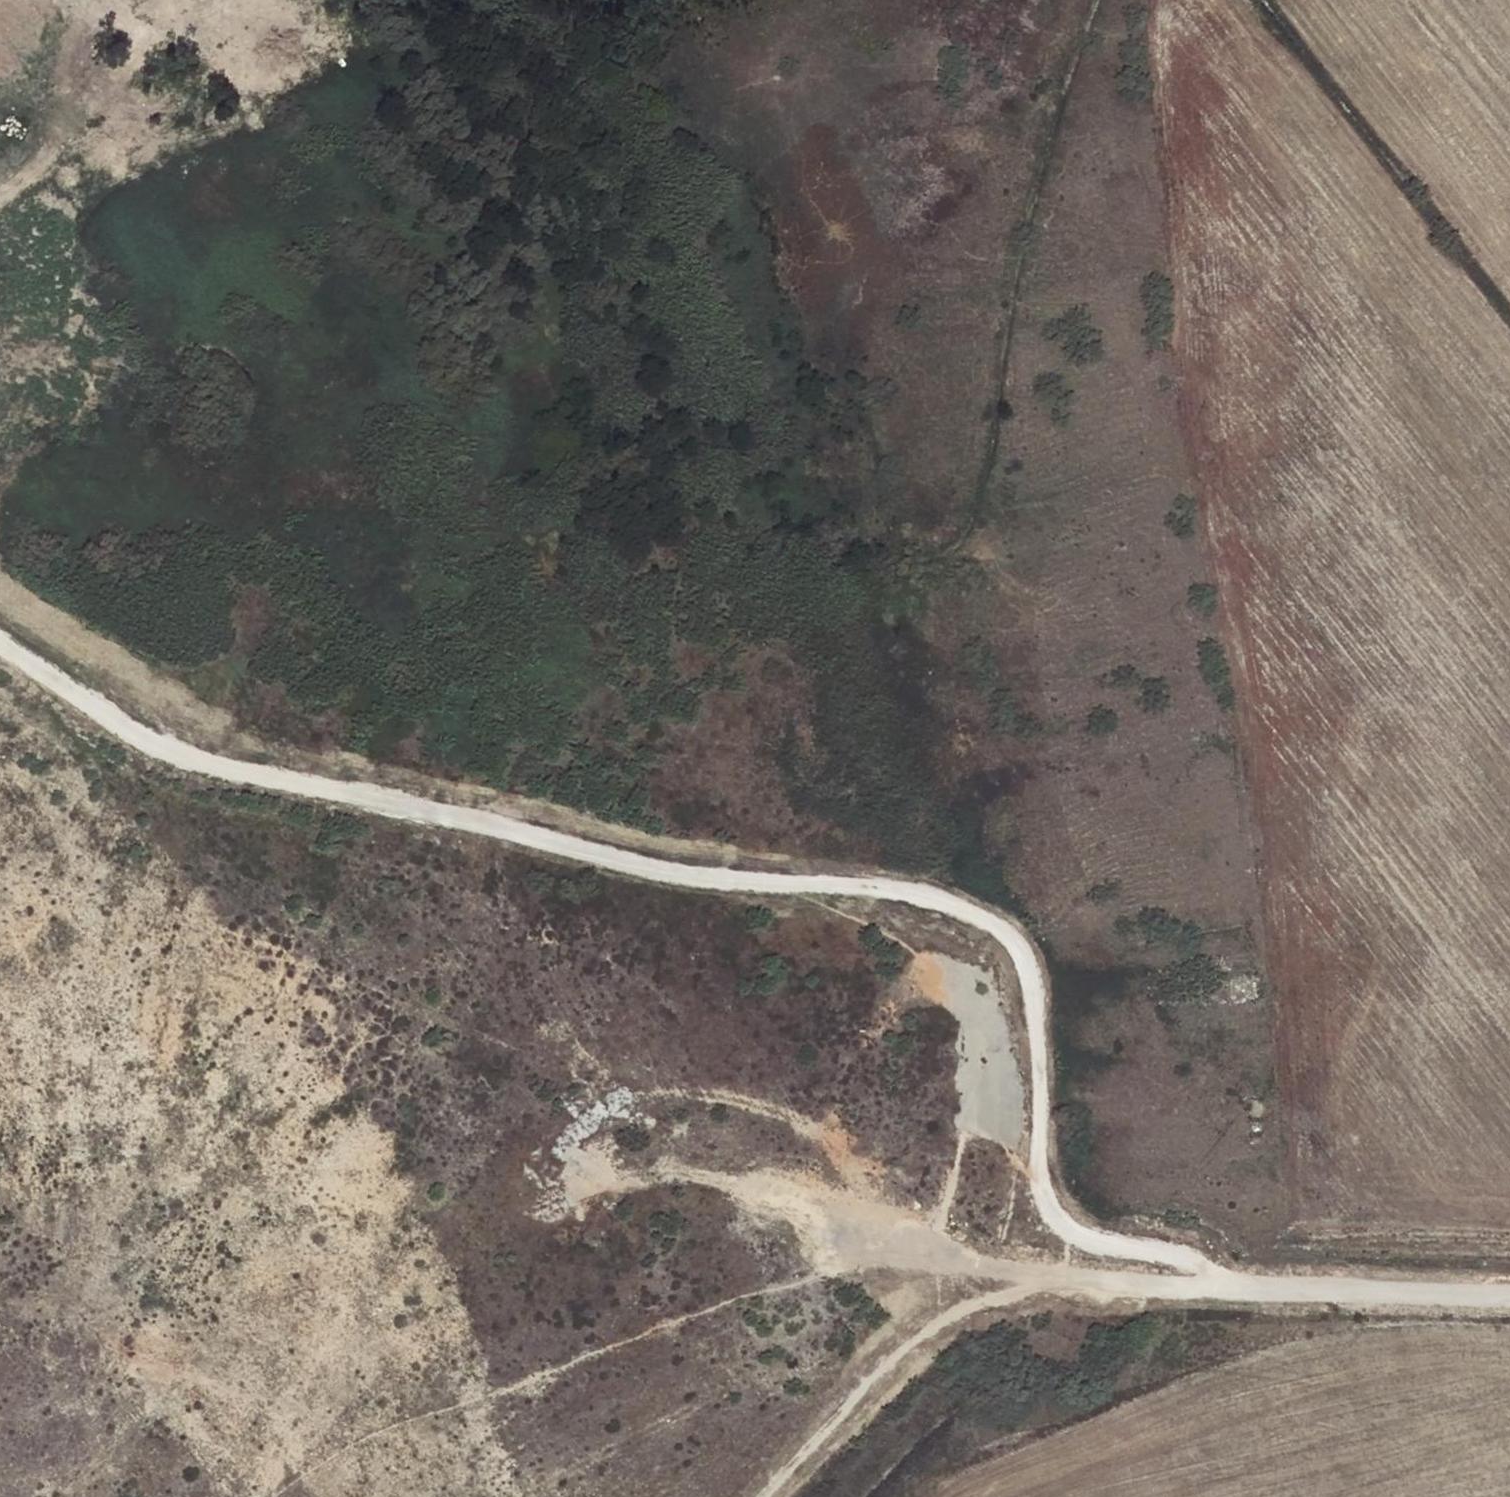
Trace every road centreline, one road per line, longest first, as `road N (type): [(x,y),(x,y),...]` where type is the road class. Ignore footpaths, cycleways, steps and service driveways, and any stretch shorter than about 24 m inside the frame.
road 1 (track): [(749,1496),(944,1318),(1051,1275)]

